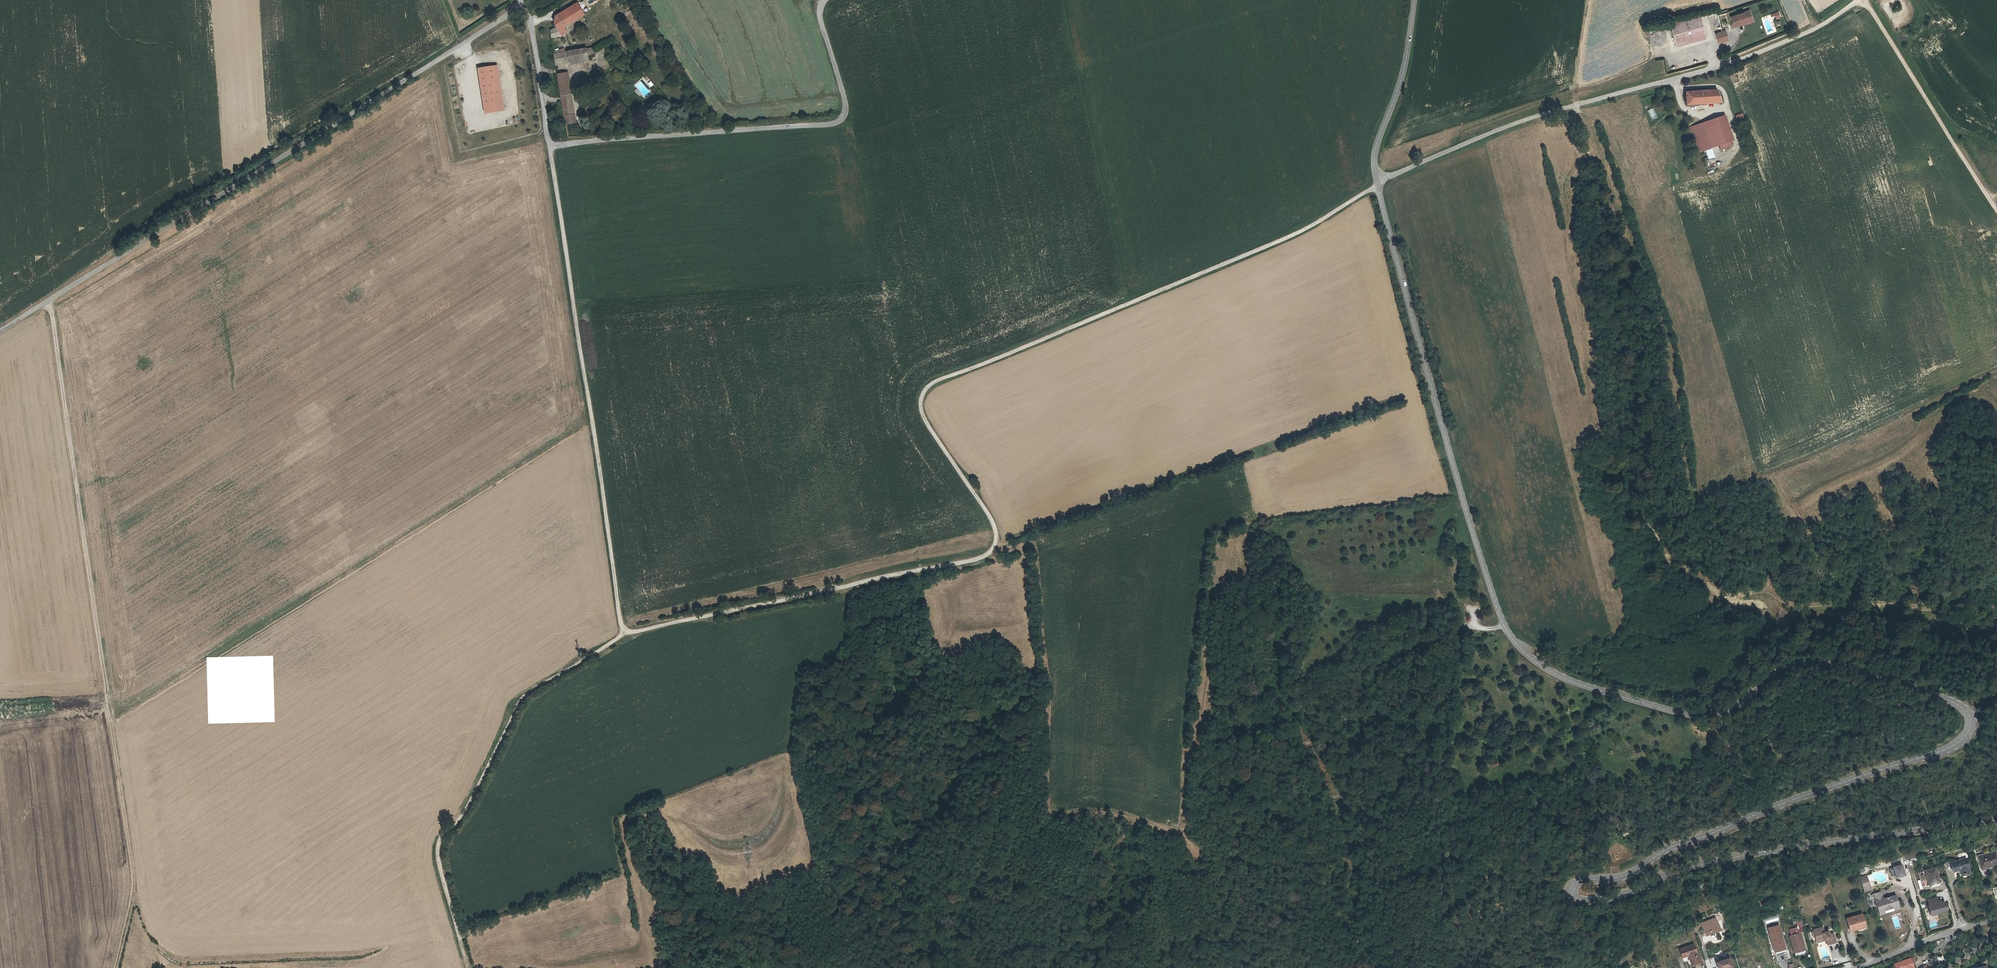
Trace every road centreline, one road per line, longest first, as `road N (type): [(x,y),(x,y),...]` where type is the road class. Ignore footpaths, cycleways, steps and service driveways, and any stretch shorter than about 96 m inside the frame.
road 1 (unclassified): [(1996,819),(1756,853),(1613,897),(1574,898),(1577,882),(1629,874),(1680,844),(1945,750),(1968,731),(1969,715),(1937,696),(1815,665),(1779,673),(1726,713),(1693,717),(1579,685),(1524,652),(1497,609),(1377,185)]
road 2 (track): [(1377,185),(1300,232),(927,387),(930,426),(994,524),(988,555),(622,635)]
road 3 (track): [(1996,376),(1942,410),(1924,443),(1903,460),(1825,499),(1805,523),(1785,516),(1765,476),(1721,482),(1700,473),(1679,321),(1630,181),(1648,86)]
road 4 (track): [(46,302),(134,886),(117,967)]
road 5 (track): [(1207,616),(1208,675),(1183,770),(1179,832),(1110,809),(1059,812),(1049,804),(1038,553),(1033,546),(996,546)]
road 6 (unclassified): [(523,8),(0,330)]
road 7 (unclassified): [(523,8),(550,147),(840,121),(846,102),(820,18),(823,0)]
road 8 (track): [(622,635),(550,147)]
road 9 (track): [(622,635),(520,702),(474,794),(439,840),(440,869),(469,967)]
road 10 (residential): [(1377,185),(1530,119),(1729,63)]
road 11 (track): [(1864,0),(1996,207)]
road 12 (unclassified): [(1377,185),(1374,156),(1400,81),(1413,0)]
road 13 (residential): [(1852,967),(1996,919)]
road 14 (unclassified): [(1729,63),(1823,27),(1858,0)]

